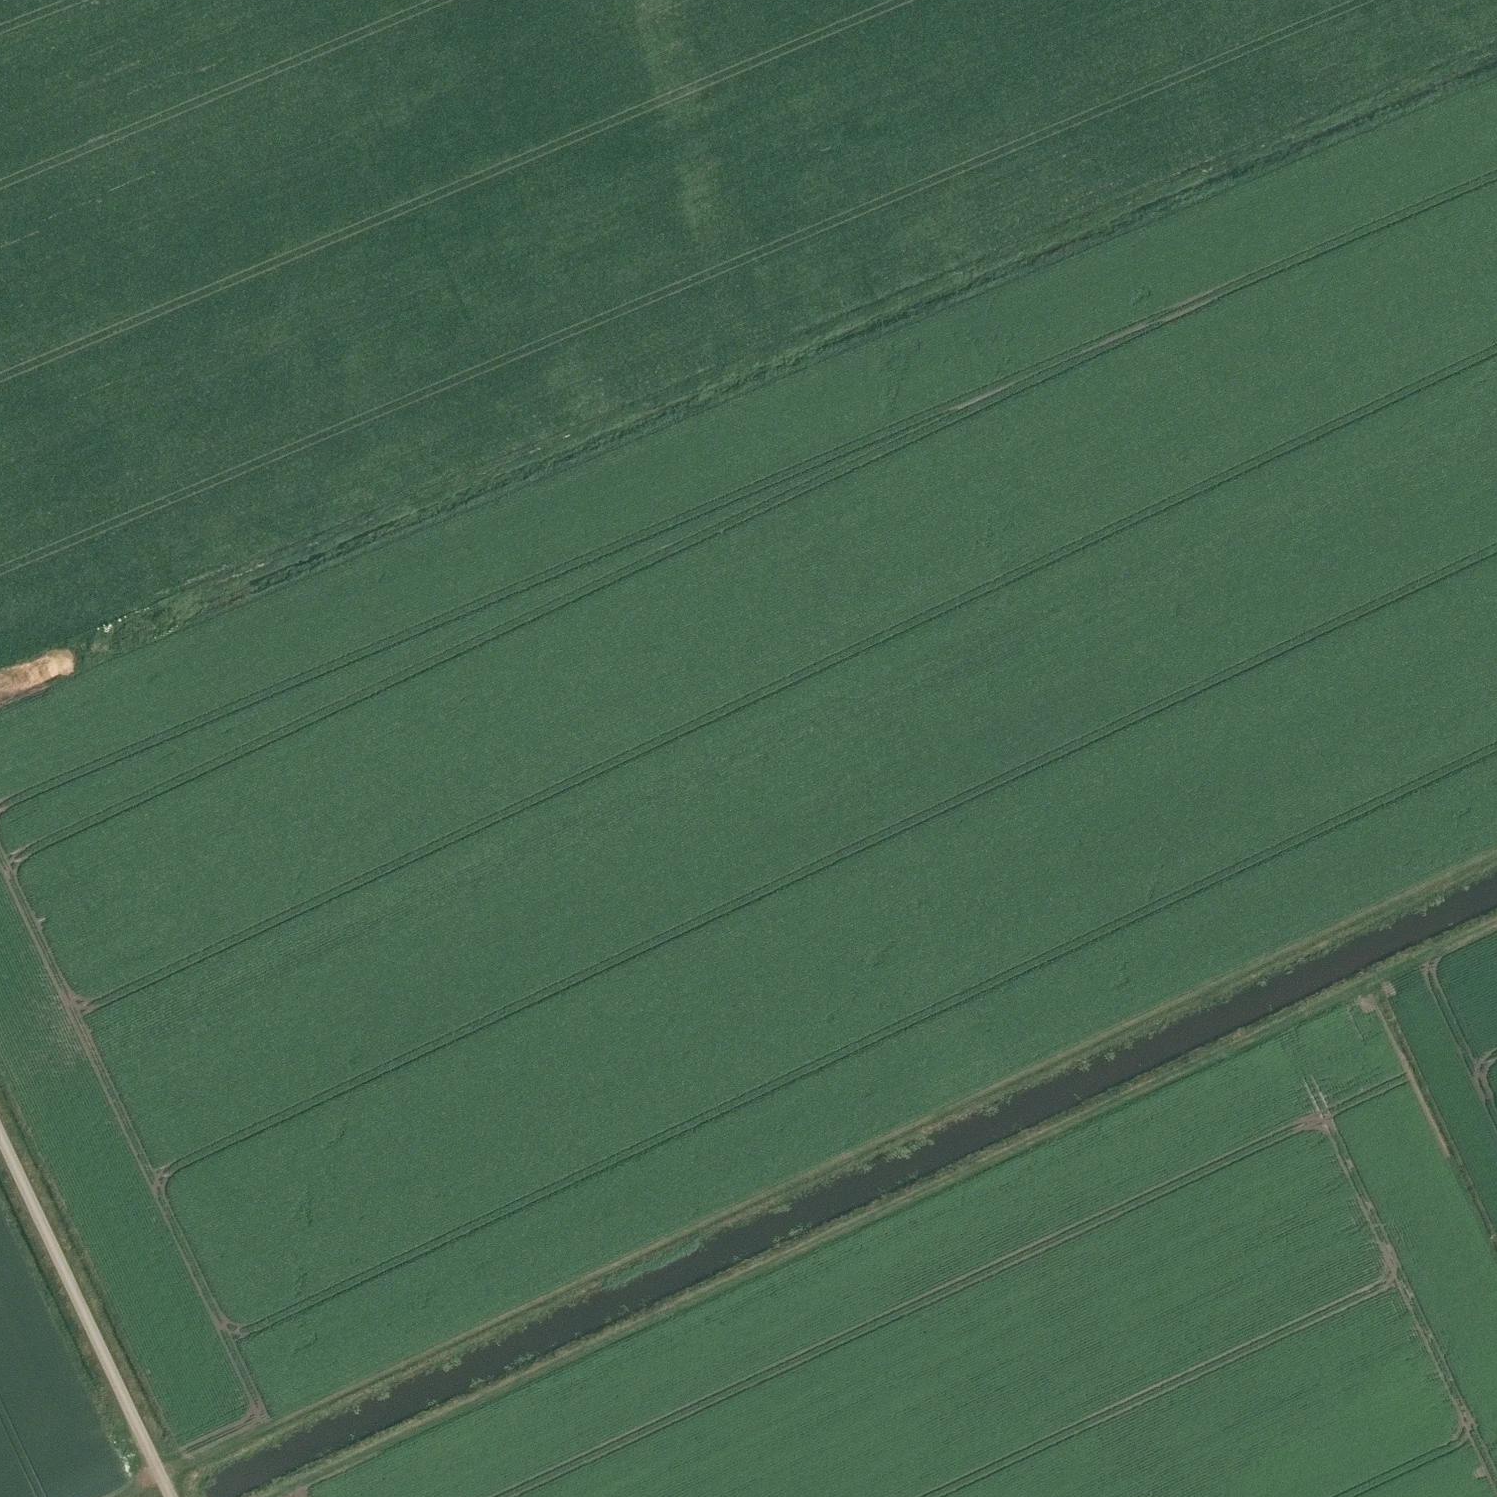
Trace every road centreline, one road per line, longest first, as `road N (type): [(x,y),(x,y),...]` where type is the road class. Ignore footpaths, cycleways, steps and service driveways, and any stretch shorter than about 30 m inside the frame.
road 1 (unclassified): [(0,1137),(170,1496)]

